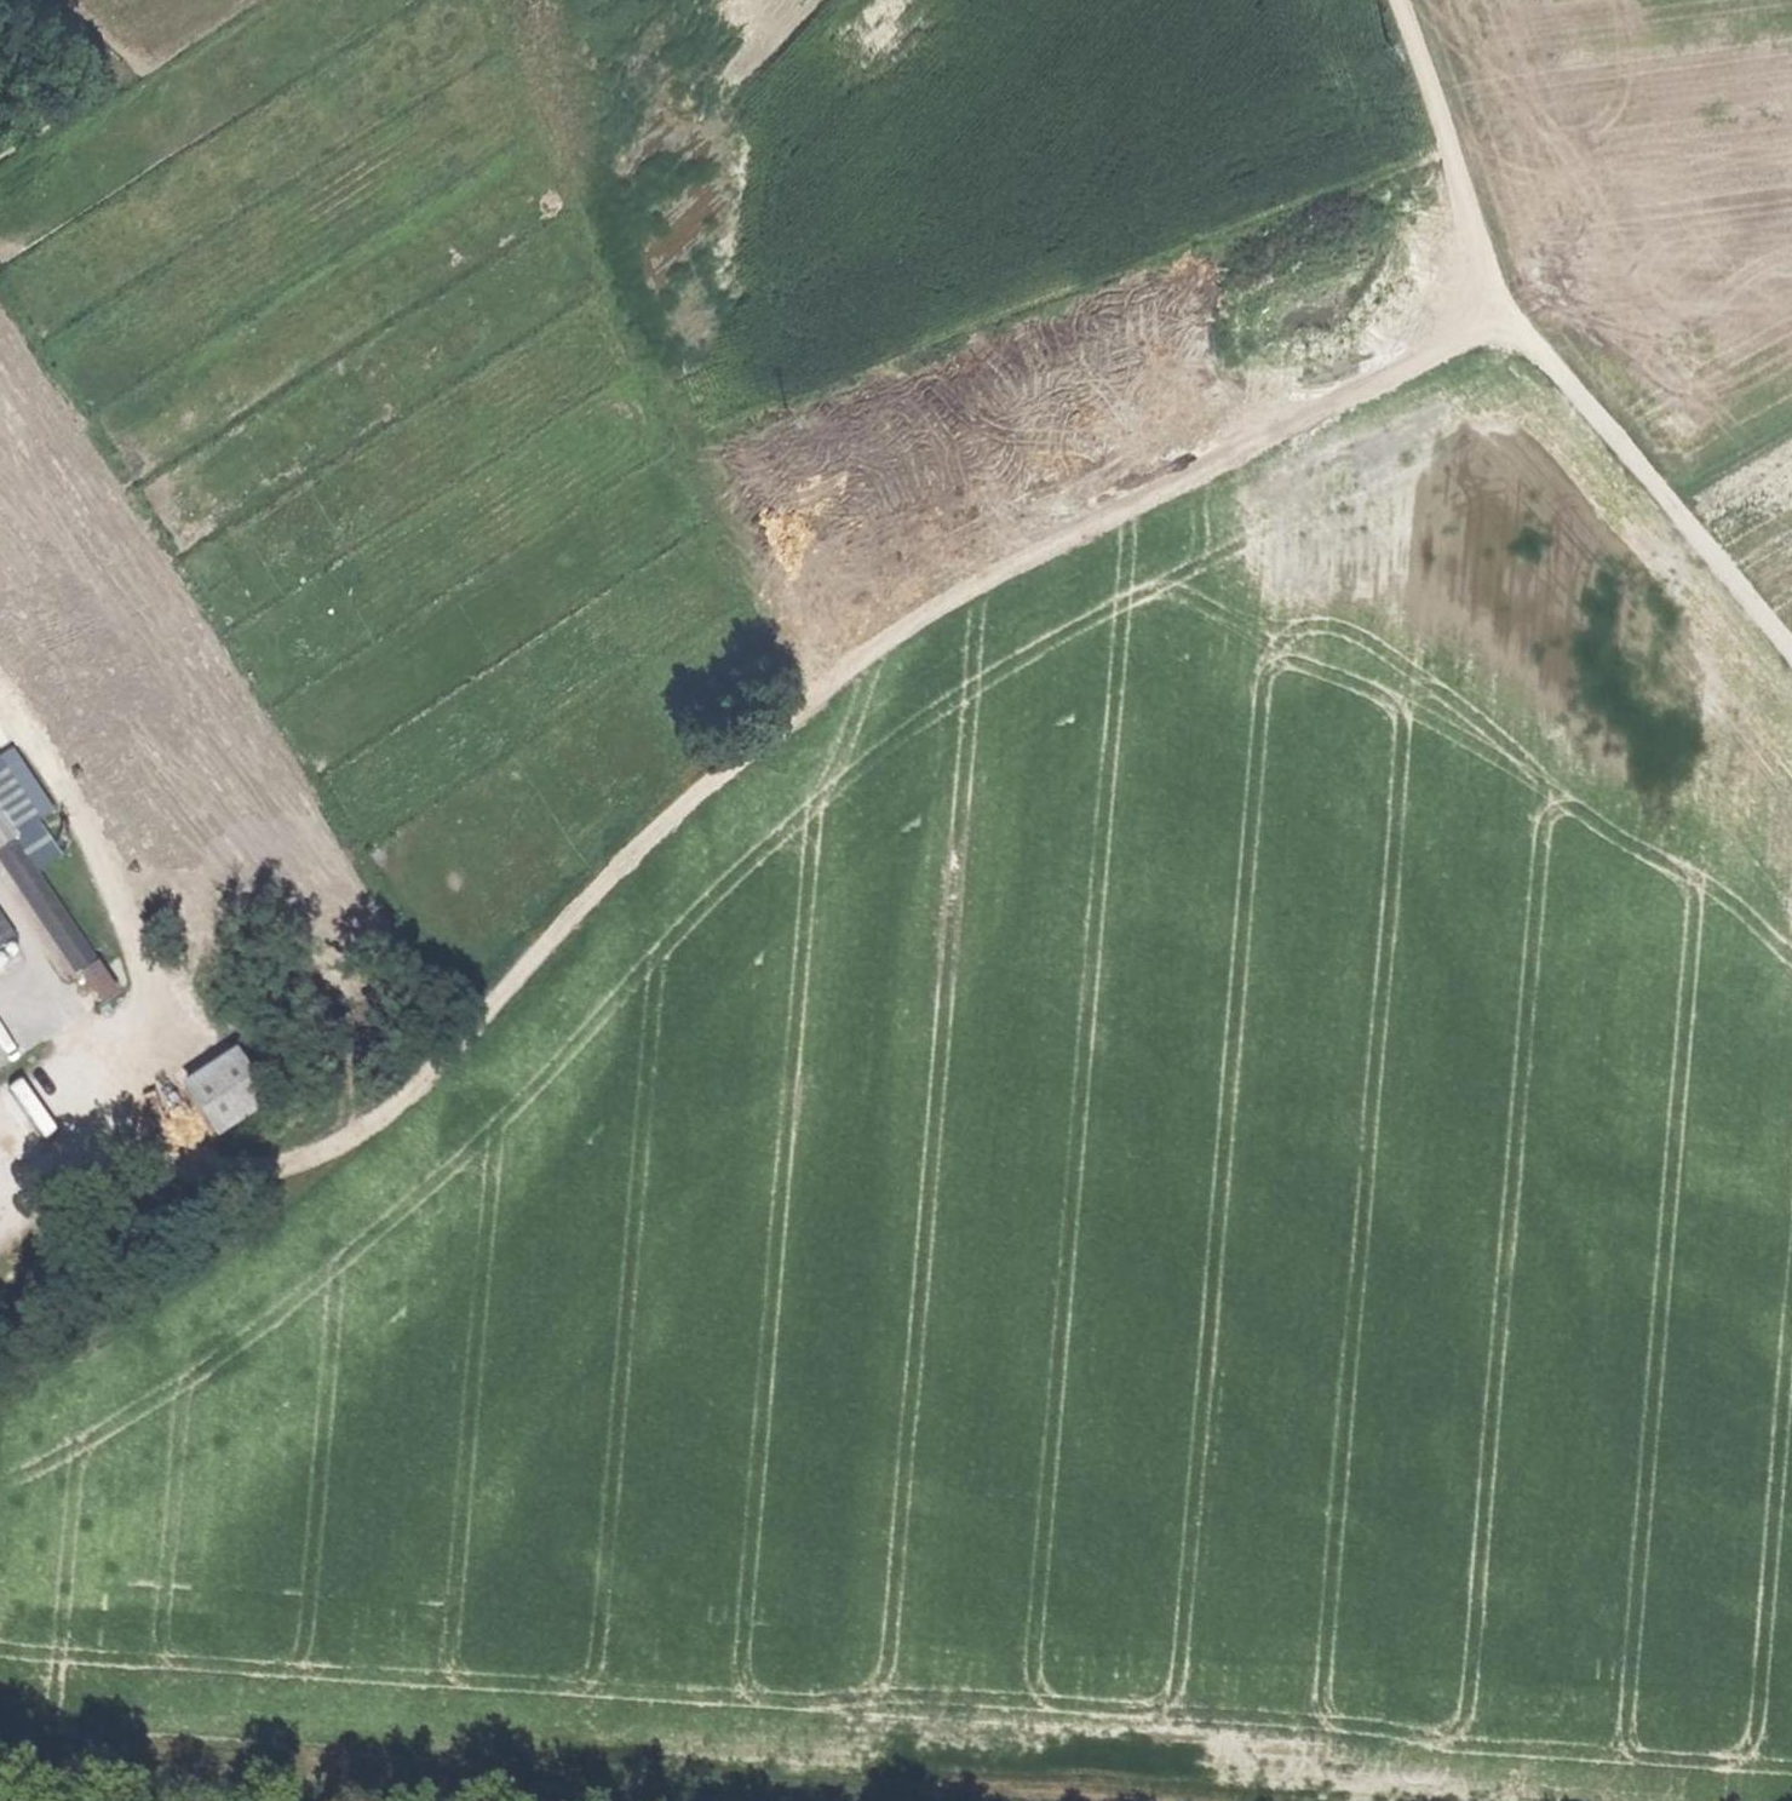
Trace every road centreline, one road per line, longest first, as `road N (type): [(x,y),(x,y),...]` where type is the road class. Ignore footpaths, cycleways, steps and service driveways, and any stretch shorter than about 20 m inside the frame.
road 1 (track): [(1397,0),(1511,320),(1130,504),(848,659),(676,803),(450,1049),(324,1138),(233,1164),(139,1150),(57,1169),(0,1213)]
road 2 (track): [(1511,320),(1791,649)]

